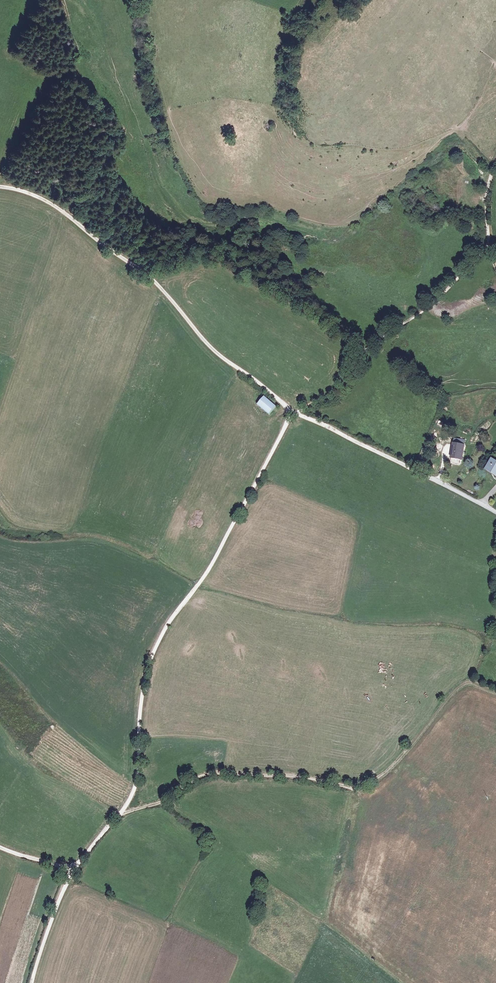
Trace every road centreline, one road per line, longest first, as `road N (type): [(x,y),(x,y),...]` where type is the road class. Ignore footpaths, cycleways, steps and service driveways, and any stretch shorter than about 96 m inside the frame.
road 1 (track): [(291,412),(214,561),(151,661),(136,787),(120,813)]
road 2 (track): [(495,690),(476,683),(457,688),(398,760),(350,787),(295,775),(215,773),(165,801),(120,813)]
road 3 (track): [(291,412),(216,351),(151,278),(55,206),(0,187)]
road 4 (track): [(495,164),(485,251),(427,308),(371,343),(342,391),(291,412)]
road 5 (track): [(79,863),(32,982)]

